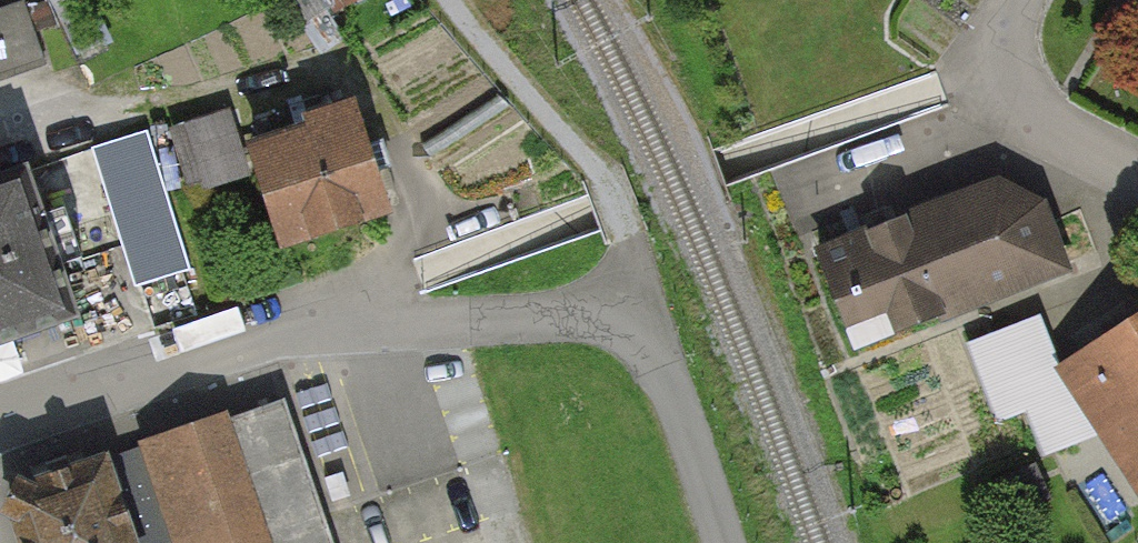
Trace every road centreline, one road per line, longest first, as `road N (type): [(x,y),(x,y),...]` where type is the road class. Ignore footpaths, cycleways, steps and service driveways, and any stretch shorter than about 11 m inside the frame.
road 1 (residential): [(0,421),(287,333),(584,318),(618,328),(663,370),(722,542)]
road 2 (track): [(618,328),(628,302),(630,238),(606,175),(451,0)]
road 3 (residential): [(996,70),(1024,114),(1137,176)]

